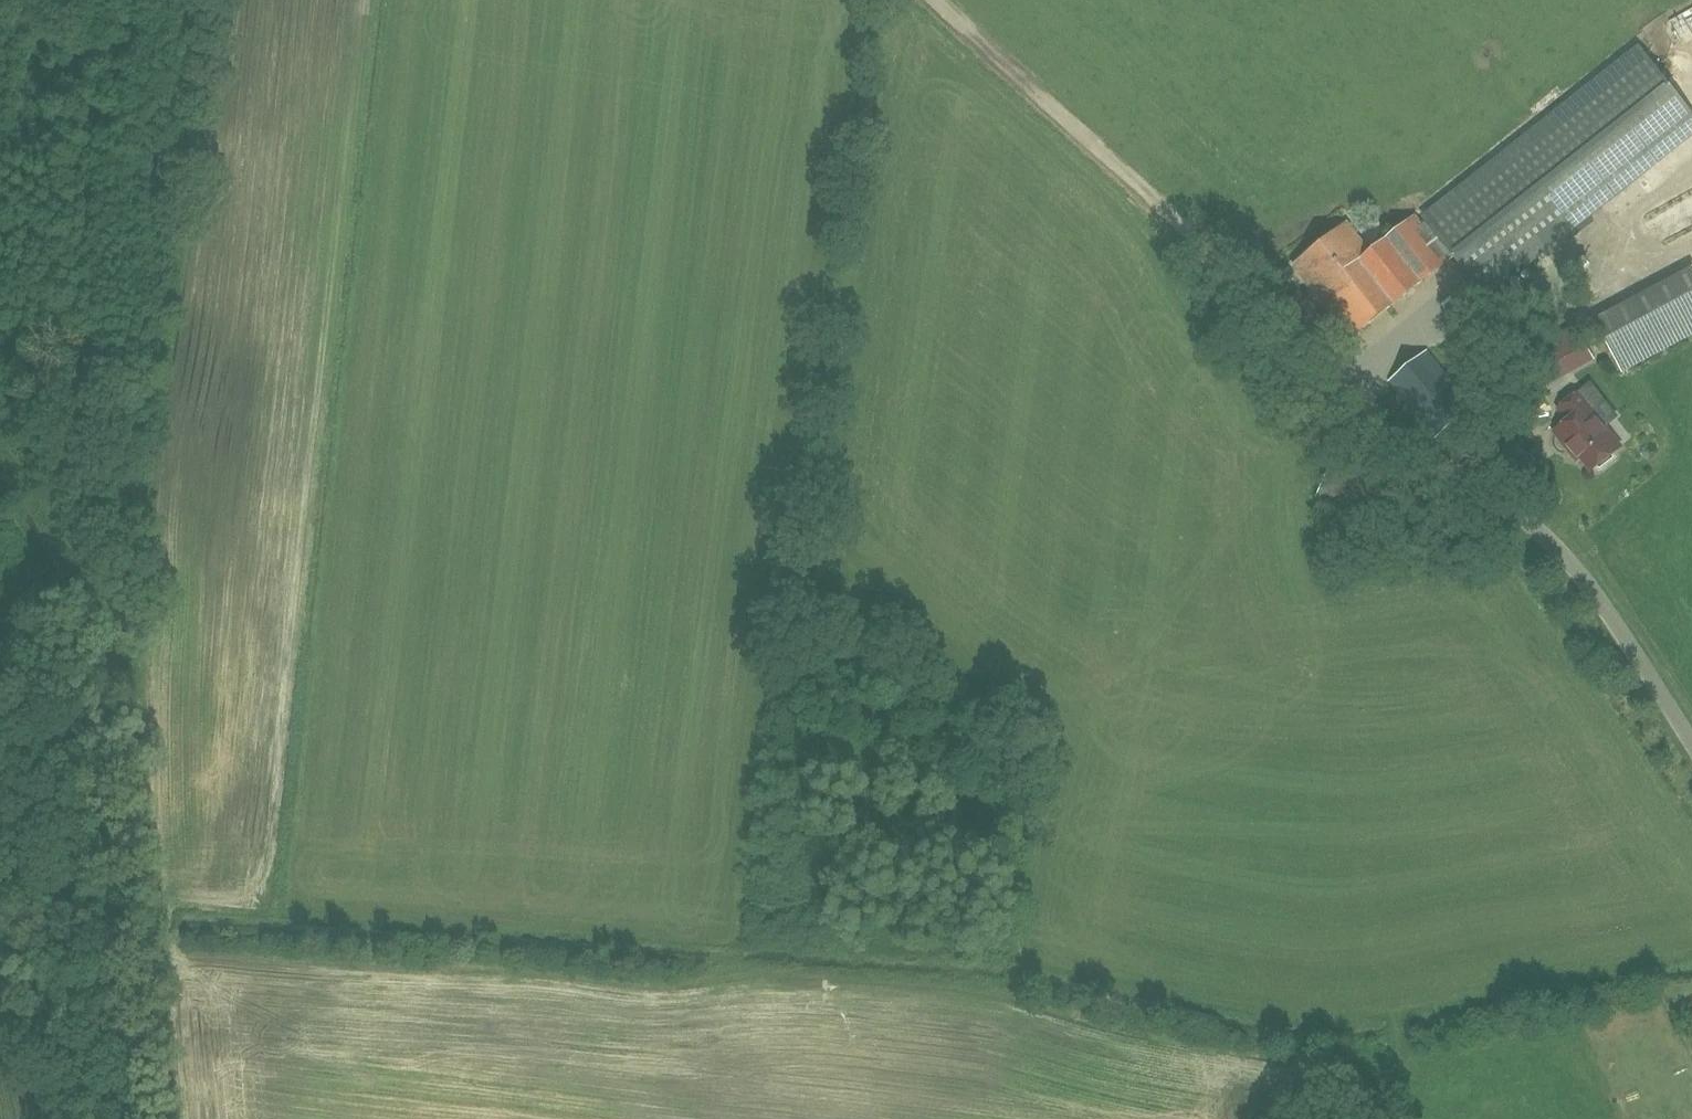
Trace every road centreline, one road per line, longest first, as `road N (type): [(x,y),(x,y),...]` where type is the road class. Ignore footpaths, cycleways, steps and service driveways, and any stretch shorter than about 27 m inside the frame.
road 1 (unclassified): [(1691,735),(1590,579),(1516,507),(1317,368),(1194,243)]
road 2 (track): [(935,0),(1142,178),(1194,243)]

